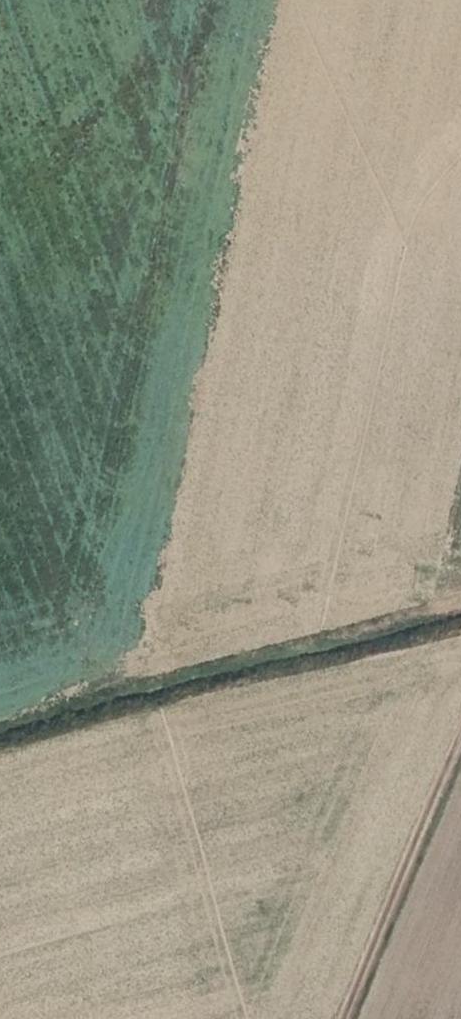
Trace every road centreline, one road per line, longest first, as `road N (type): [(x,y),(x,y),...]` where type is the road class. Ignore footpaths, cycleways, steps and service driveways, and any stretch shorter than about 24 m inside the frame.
road 1 (track): [(348,1018),(460,732)]

